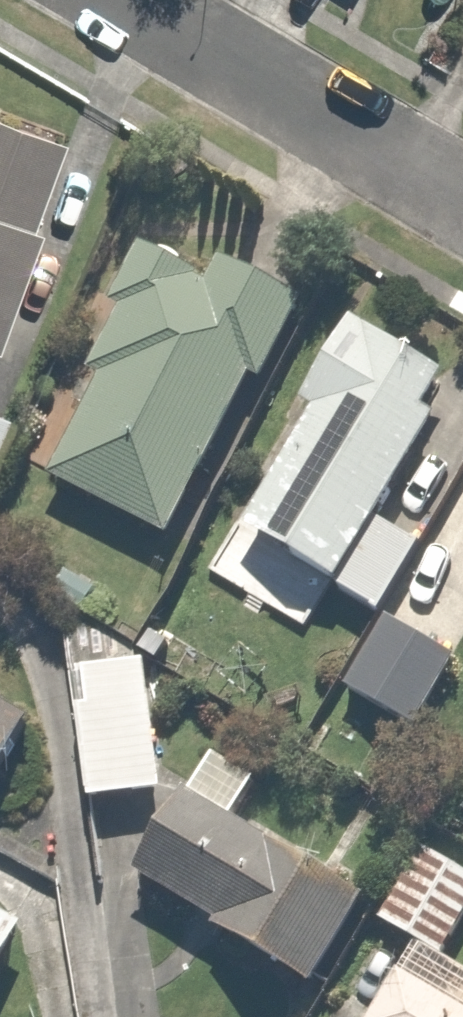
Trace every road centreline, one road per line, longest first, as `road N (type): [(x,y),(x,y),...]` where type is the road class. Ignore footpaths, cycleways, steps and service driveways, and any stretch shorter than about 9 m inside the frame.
road 1 (residential): [(118,0),(462,203)]

